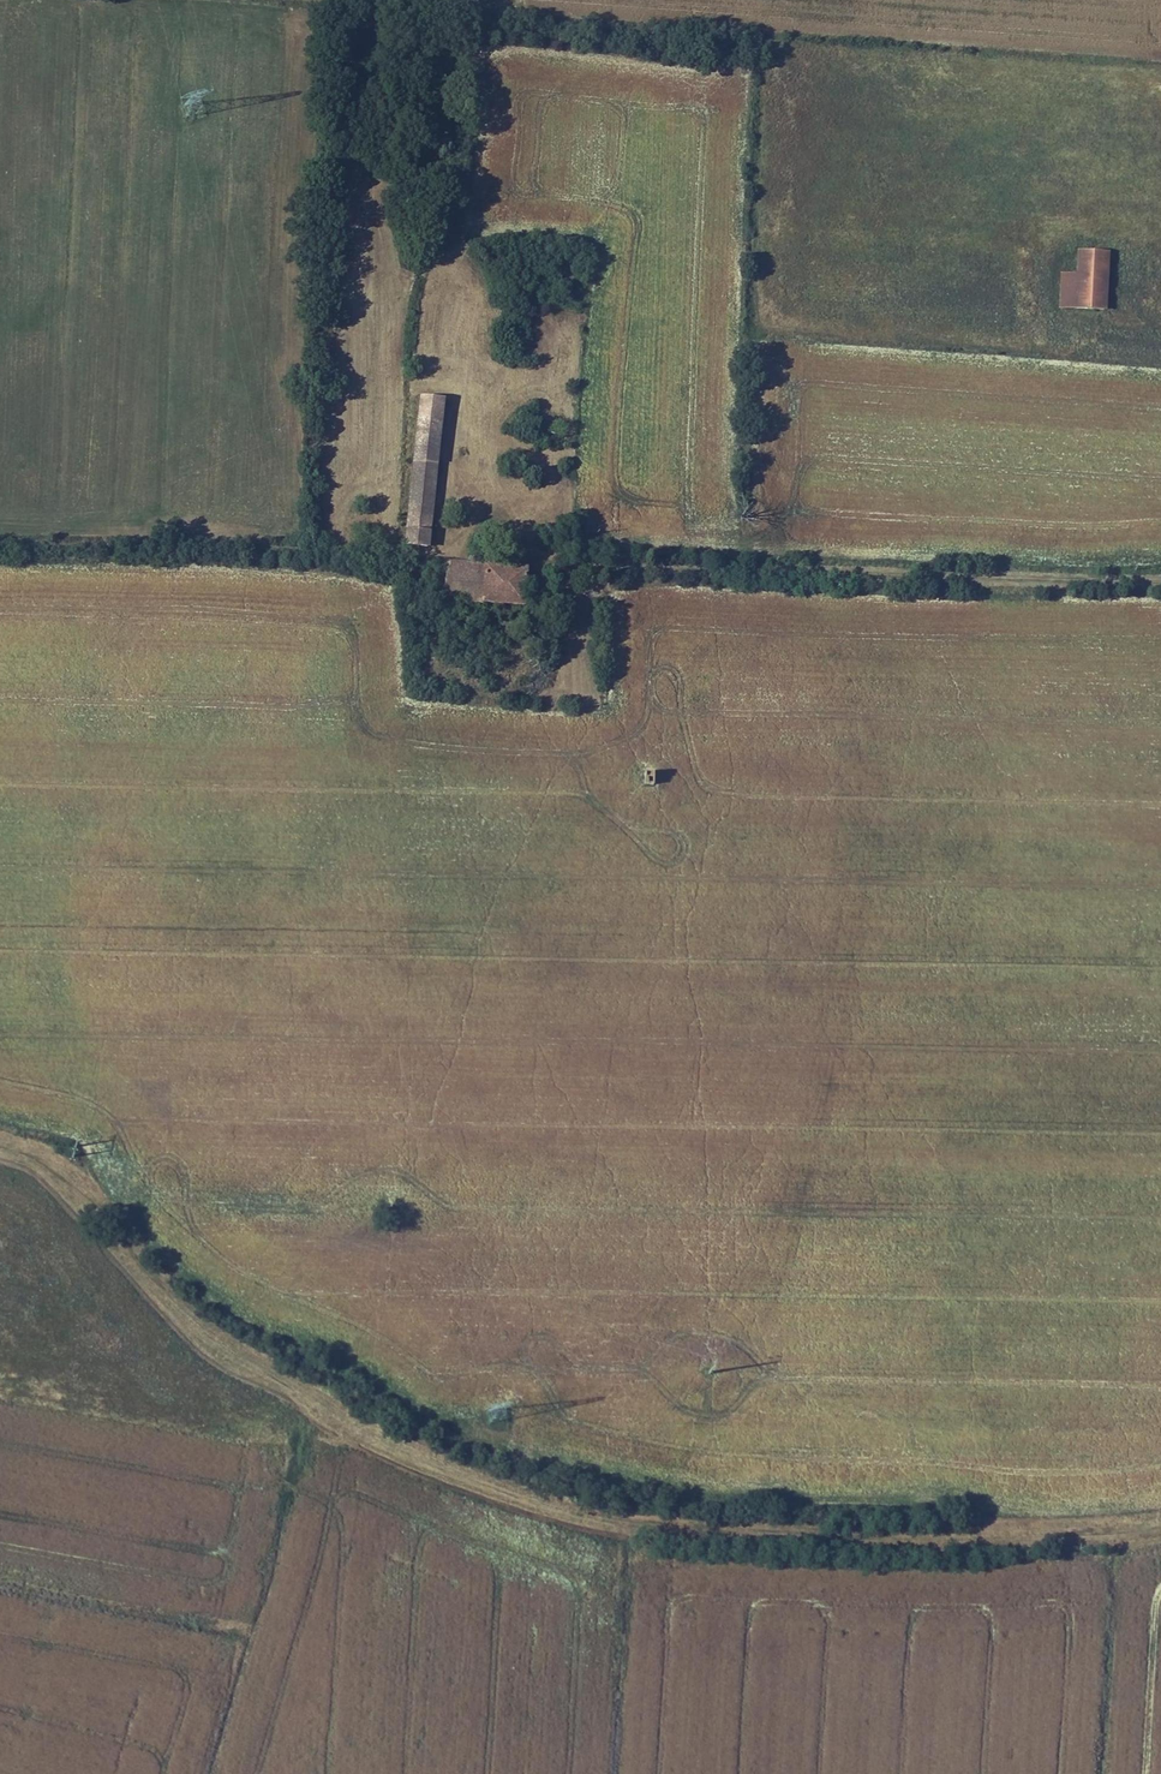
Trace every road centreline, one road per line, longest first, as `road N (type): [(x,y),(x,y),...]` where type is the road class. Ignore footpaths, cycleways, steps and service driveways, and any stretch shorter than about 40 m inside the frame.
road 1 (track): [(0,1147),(41,1161),(60,1177),(200,1326),(404,1456),(483,1489),(624,1524),(721,1532),(983,1541),(1160,1527)]

